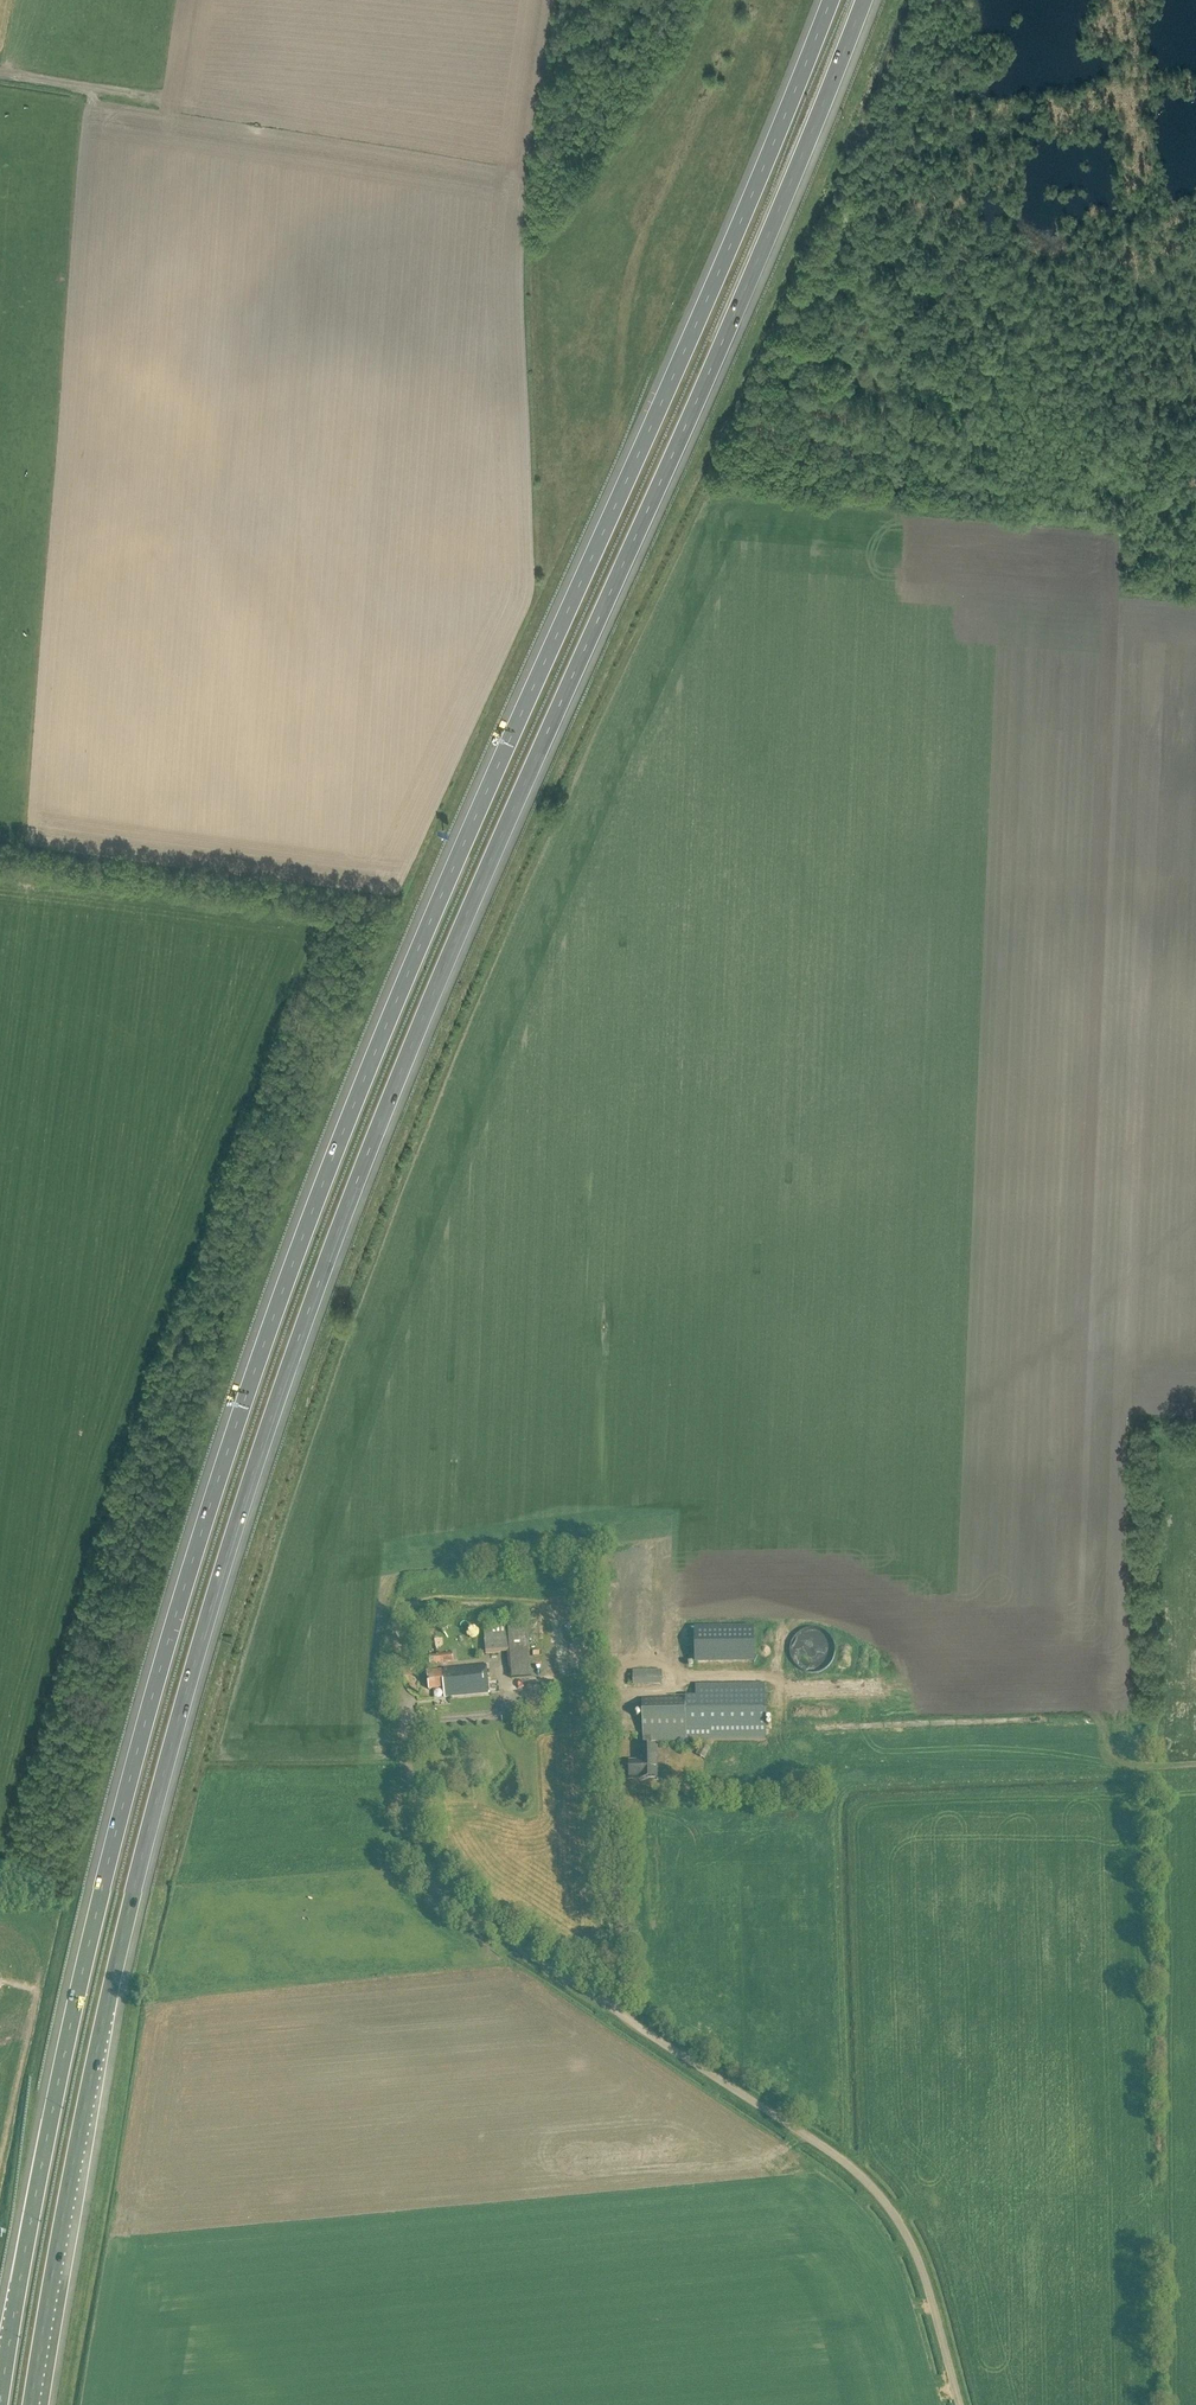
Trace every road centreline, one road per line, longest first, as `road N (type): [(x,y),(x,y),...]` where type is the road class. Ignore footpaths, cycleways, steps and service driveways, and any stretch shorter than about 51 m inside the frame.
road 1 (motorway): [(31,2404),(128,1912),(265,1441),(353,1196),(463,930),(866,0)]
road 2 (motorway): [(828,0),(767,156),(437,902),(234,1416),(102,1874),(0,2404)]
road 3 (unclassified): [(959,2404),(915,2252),(872,2187),(435,1890),(418,1843),(406,1677)]
road 4 (track): [(619,2014),(609,1686)]
road 5 (track): [(0,71),(125,90)]

